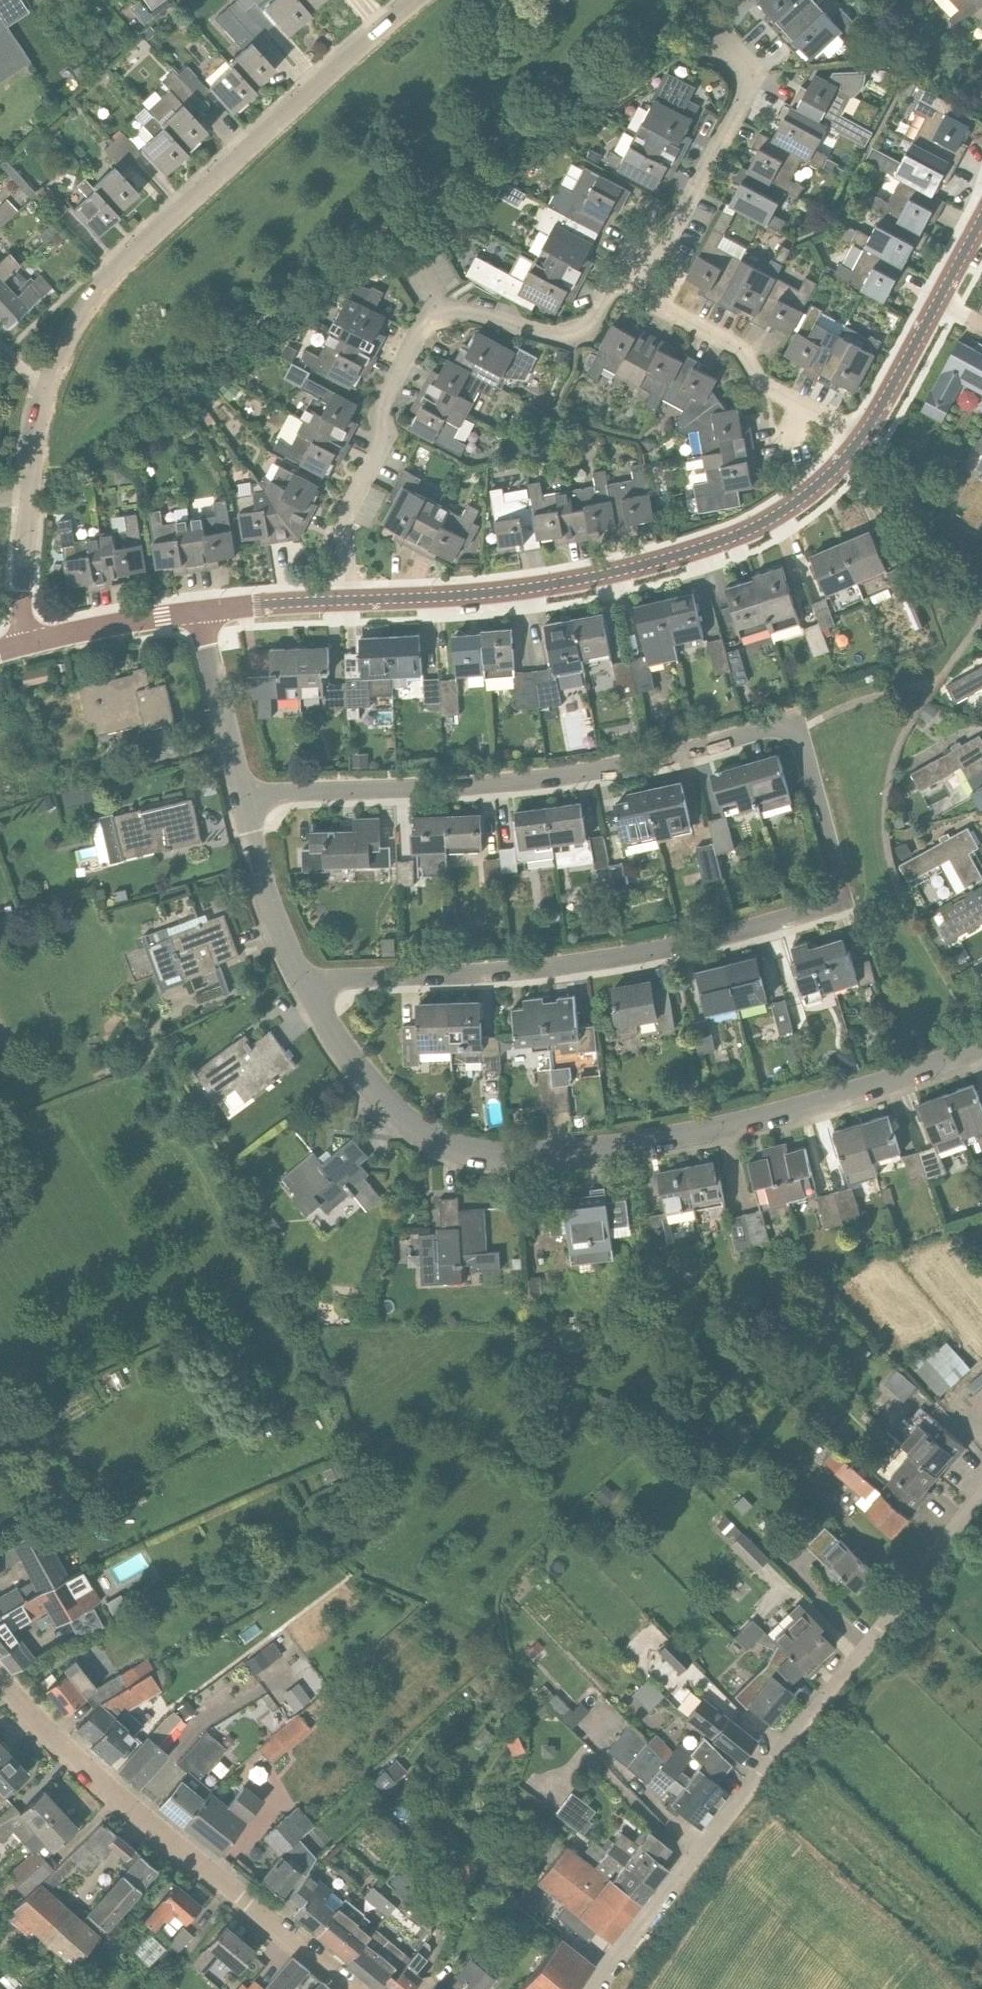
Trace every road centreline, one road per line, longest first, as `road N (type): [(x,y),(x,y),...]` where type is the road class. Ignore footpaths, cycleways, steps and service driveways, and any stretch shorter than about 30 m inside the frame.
road 1 (residential): [(301,979),(339,1042),(416,1129),(492,1155),(729,1125),(844,1097),(981,1044)]
road 2 (residential): [(301,979),(559,965),(826,911),(840,887),(796,733)]
road 3 (residential): [(597,1988),(981,1521)]
road 4 (residential): [(243,791),(535,780),(638,764),(778,727),(796,733)]
road 5 (tertiary): [(350,601),(537,587),(712,546),(811,492),(866,434)]
road 6 (residential): [(420,0),(122,266),(77,325),(46,391)]
road 7 (residential): [(351,1988),(77,1760),(0,1680)]
road 8 (residential): [(350,601),(345,518),(383,444),(378,412),(435,303)]
road 9 (residential): [(644,294),(761,72),(726,23)]
road 10 (residential): [(866,434),(762,386),(741,346),(644,294)]
road 11 (residential): [(644,294),(606,298),(589,331),(564,337),(435,303)]
road 12 (residential): [(243,791),(262,876),(301,979)]
road 13 (residential): [(202,611),(243,791)]
road 14 (tertiary): [(29,645),(202,611)]
road 15 (residential): [(31,486),(29,645)]
road 16 (tertiary): [(866,434),(939,302)]
road 17 (tertiary): [(202,611),(350,601)]

